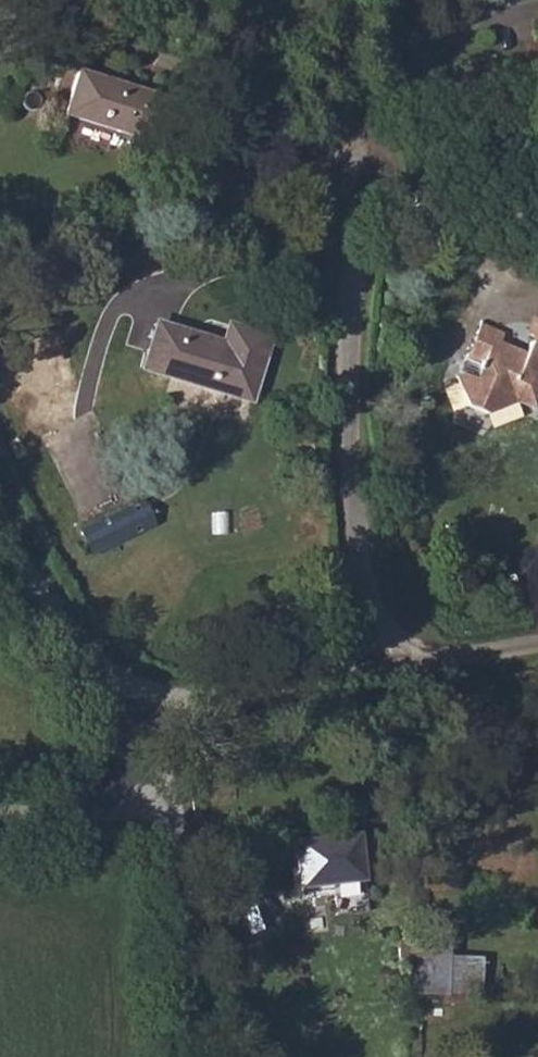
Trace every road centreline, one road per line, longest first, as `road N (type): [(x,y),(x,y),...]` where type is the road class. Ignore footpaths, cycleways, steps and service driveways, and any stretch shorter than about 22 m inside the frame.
road 1 (residential): [(385,663),(366,600),(356,457),(339,0)]
road 2 (track): [(206,1056),(192,930),(132,771)]
road 3 (unclassified): [(115,710),(385,663)]
road 4 (unclassified): [(115,710),(132,771),(122,799),(101,818),(64,822),(0,809)]
road 5 (unclassified): [(0,518),(115,710)]
road 6 (unclassified): [(385,663),(537,639)]

